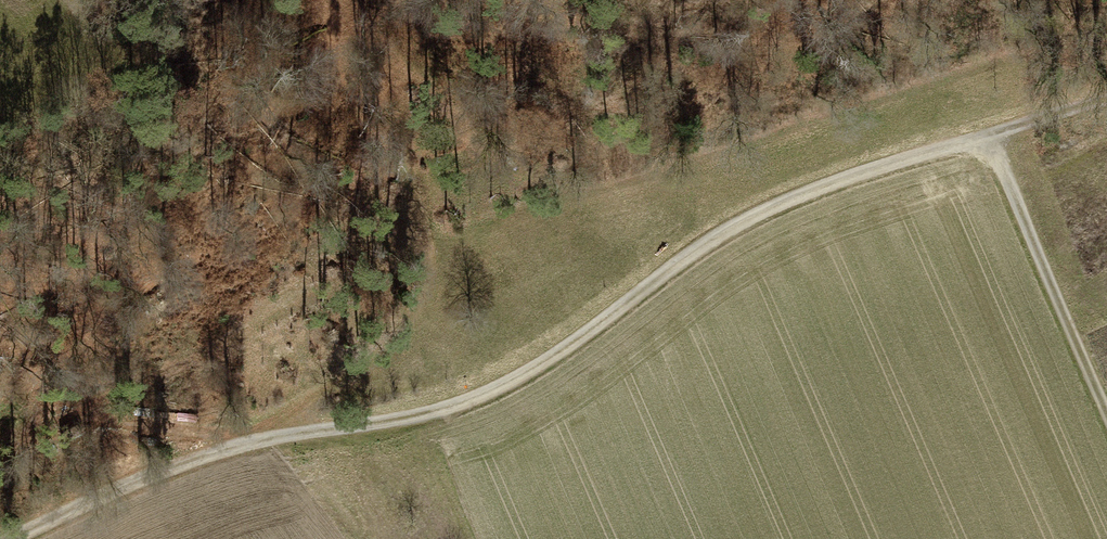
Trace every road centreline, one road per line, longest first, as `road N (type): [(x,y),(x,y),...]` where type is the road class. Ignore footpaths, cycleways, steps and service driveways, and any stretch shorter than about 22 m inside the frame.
road 1 (track): [(0,536),(211,443),(470,396),(584,329),(720,229),(933,146),(990,139),(1040,115),(1106,101)]
road 2 (track): [(336,0),(388,97),(422,224),(413,324),(276,434)]
road 3 (track): [(990,139),(1106,411)]

